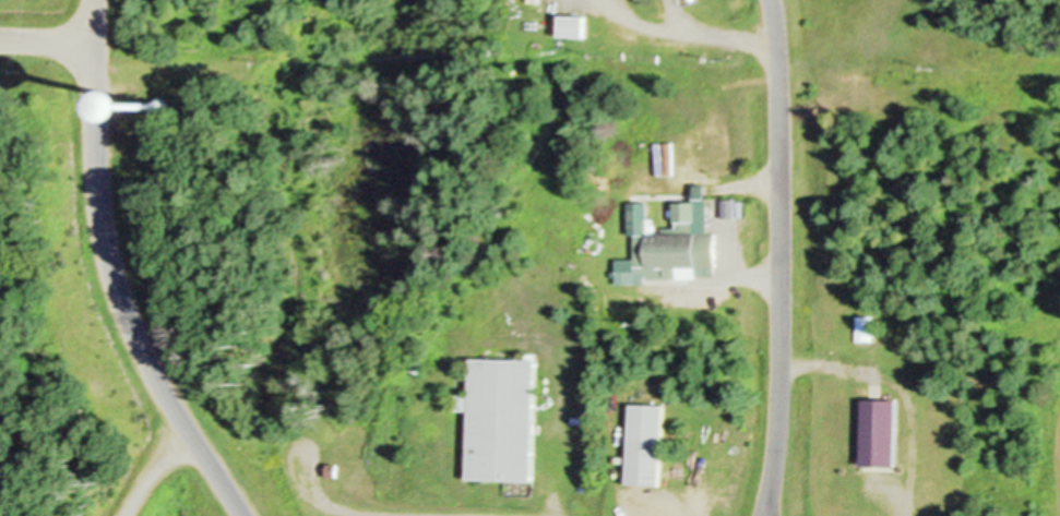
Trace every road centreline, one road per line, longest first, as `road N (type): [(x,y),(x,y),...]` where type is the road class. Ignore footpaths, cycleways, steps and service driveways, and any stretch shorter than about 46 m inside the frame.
road 1 (residential): [(242,515),(140,350),(107,267),(95,204),(96,0)]
road 2 (residential): [(770,0),(778,49),(781,365),(765,515)]

